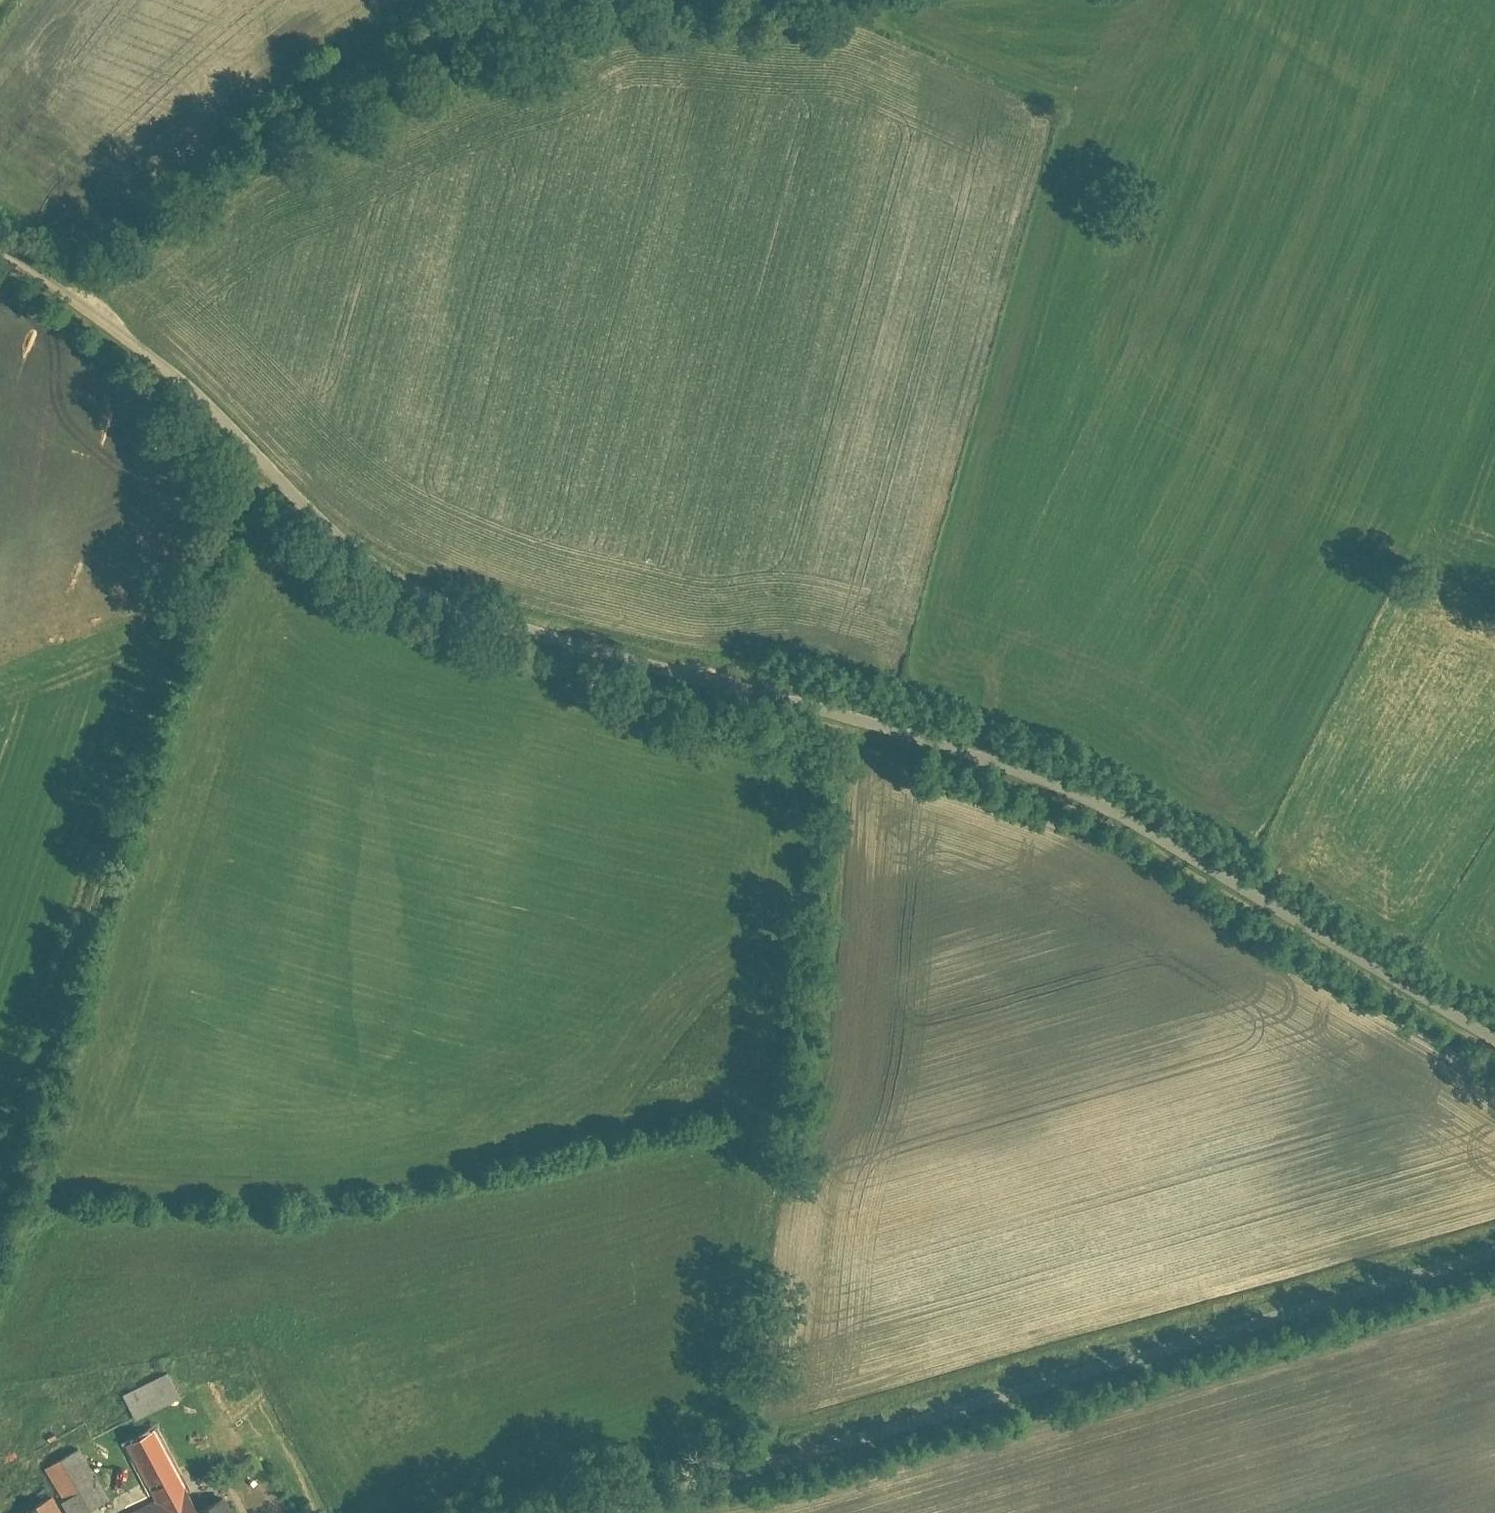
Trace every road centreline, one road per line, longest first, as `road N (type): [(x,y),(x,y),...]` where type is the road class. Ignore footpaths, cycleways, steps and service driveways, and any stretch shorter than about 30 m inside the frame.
road 1 (residential): [(0,249),(144,347),(390,578),(433,599),(874,723),(1091,796),(1494,1047)]
road 2 (residential): [(1494,1255),(601,1512)]
road 3 (track): [(254,450),(0,1235)]

